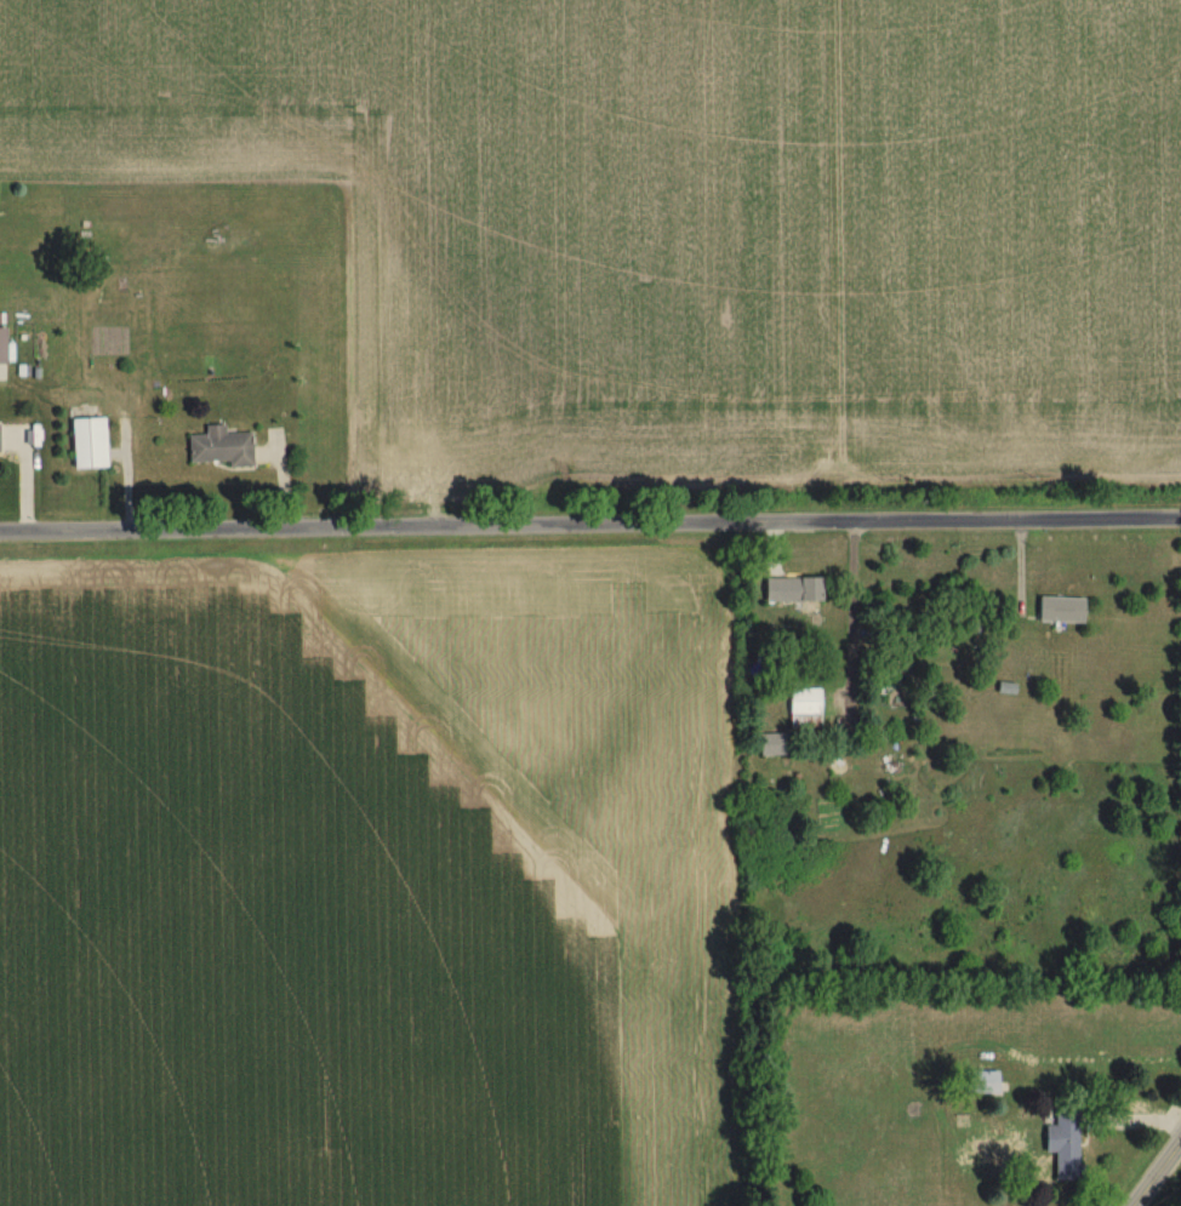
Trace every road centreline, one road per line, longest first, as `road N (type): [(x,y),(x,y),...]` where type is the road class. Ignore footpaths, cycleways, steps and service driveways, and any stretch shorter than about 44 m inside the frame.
road 1 (residential): [(0,533),(1180,521)]

